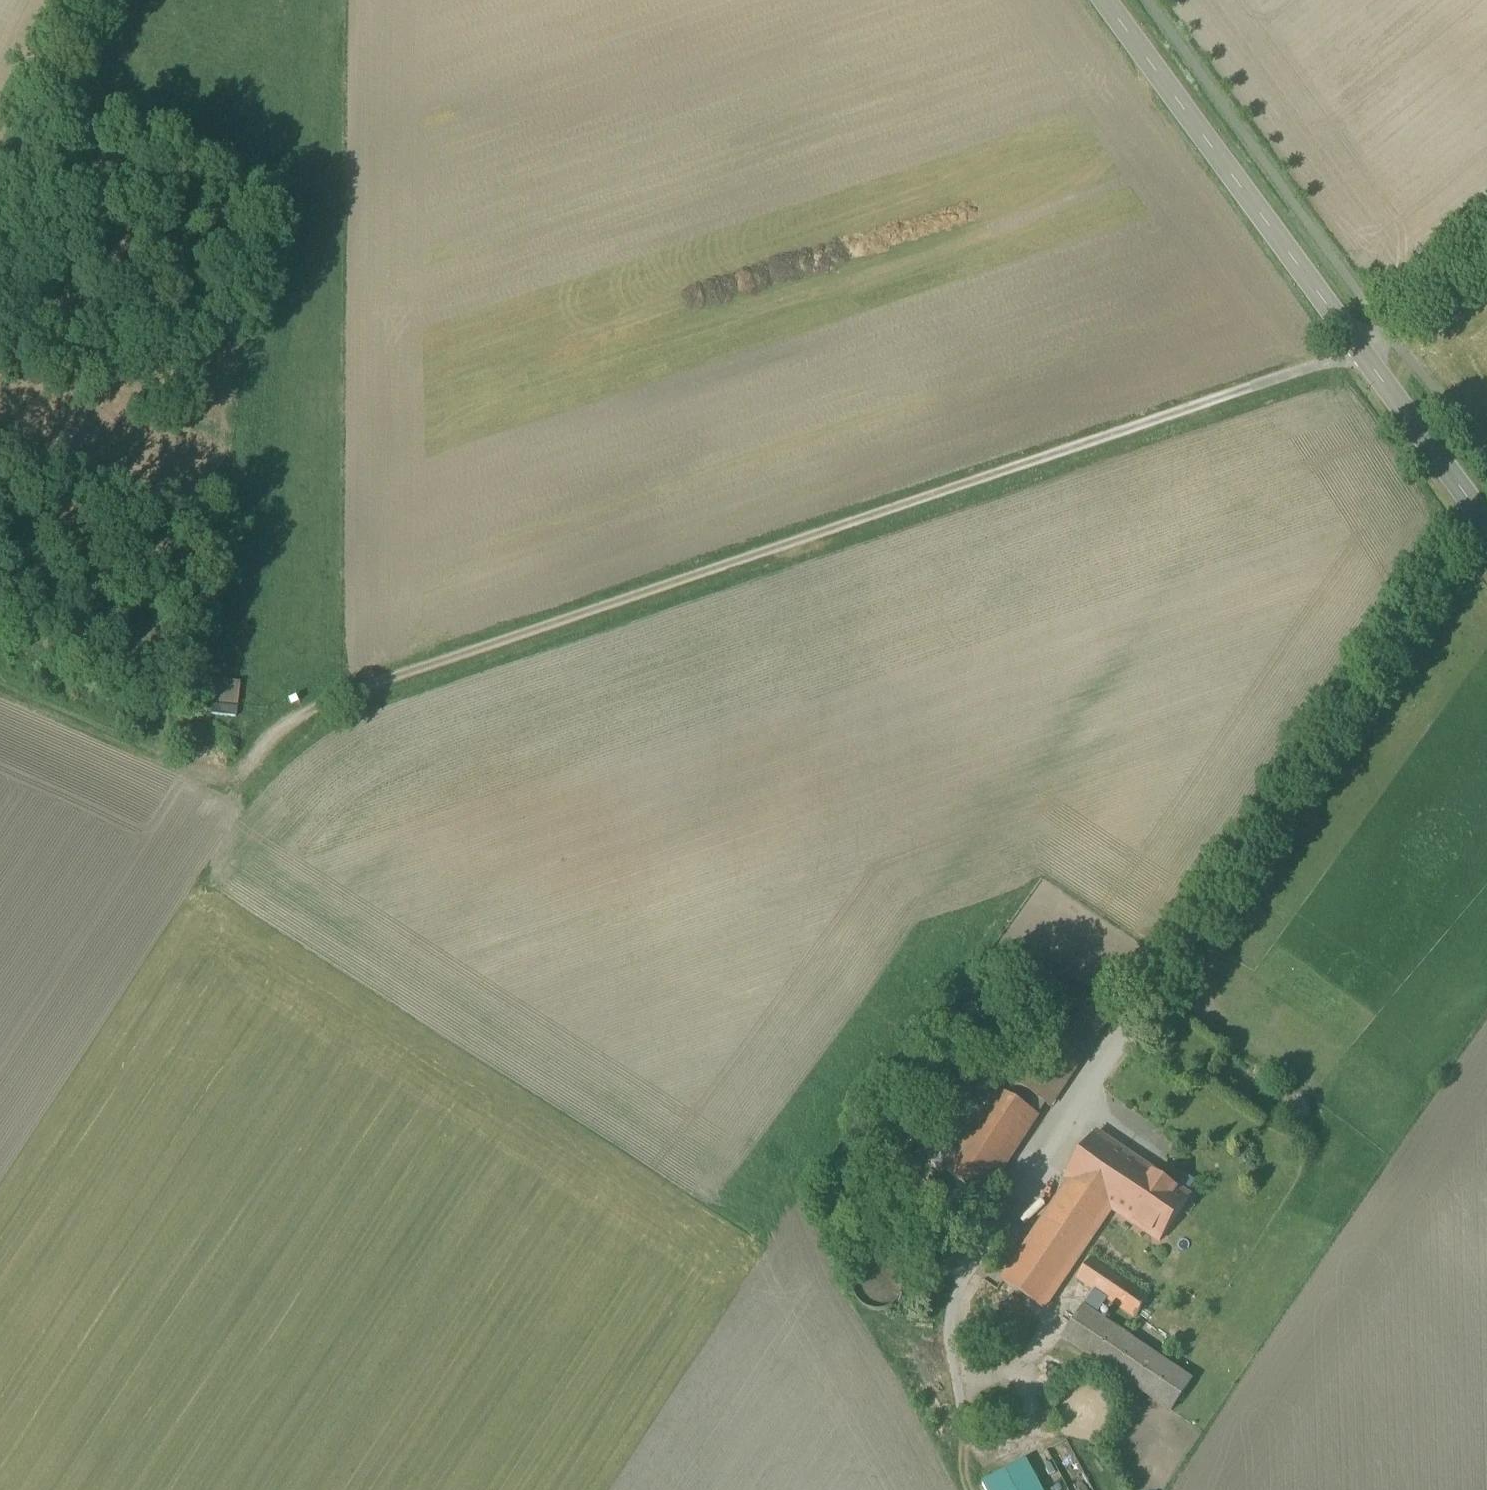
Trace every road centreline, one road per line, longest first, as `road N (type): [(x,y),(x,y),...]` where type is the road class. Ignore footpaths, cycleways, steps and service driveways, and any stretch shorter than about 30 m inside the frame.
road 1 (track): [(1362,351),(311,710),(262,751)]
road 2 (tertiary): [(1486,527),(1105,0)]

